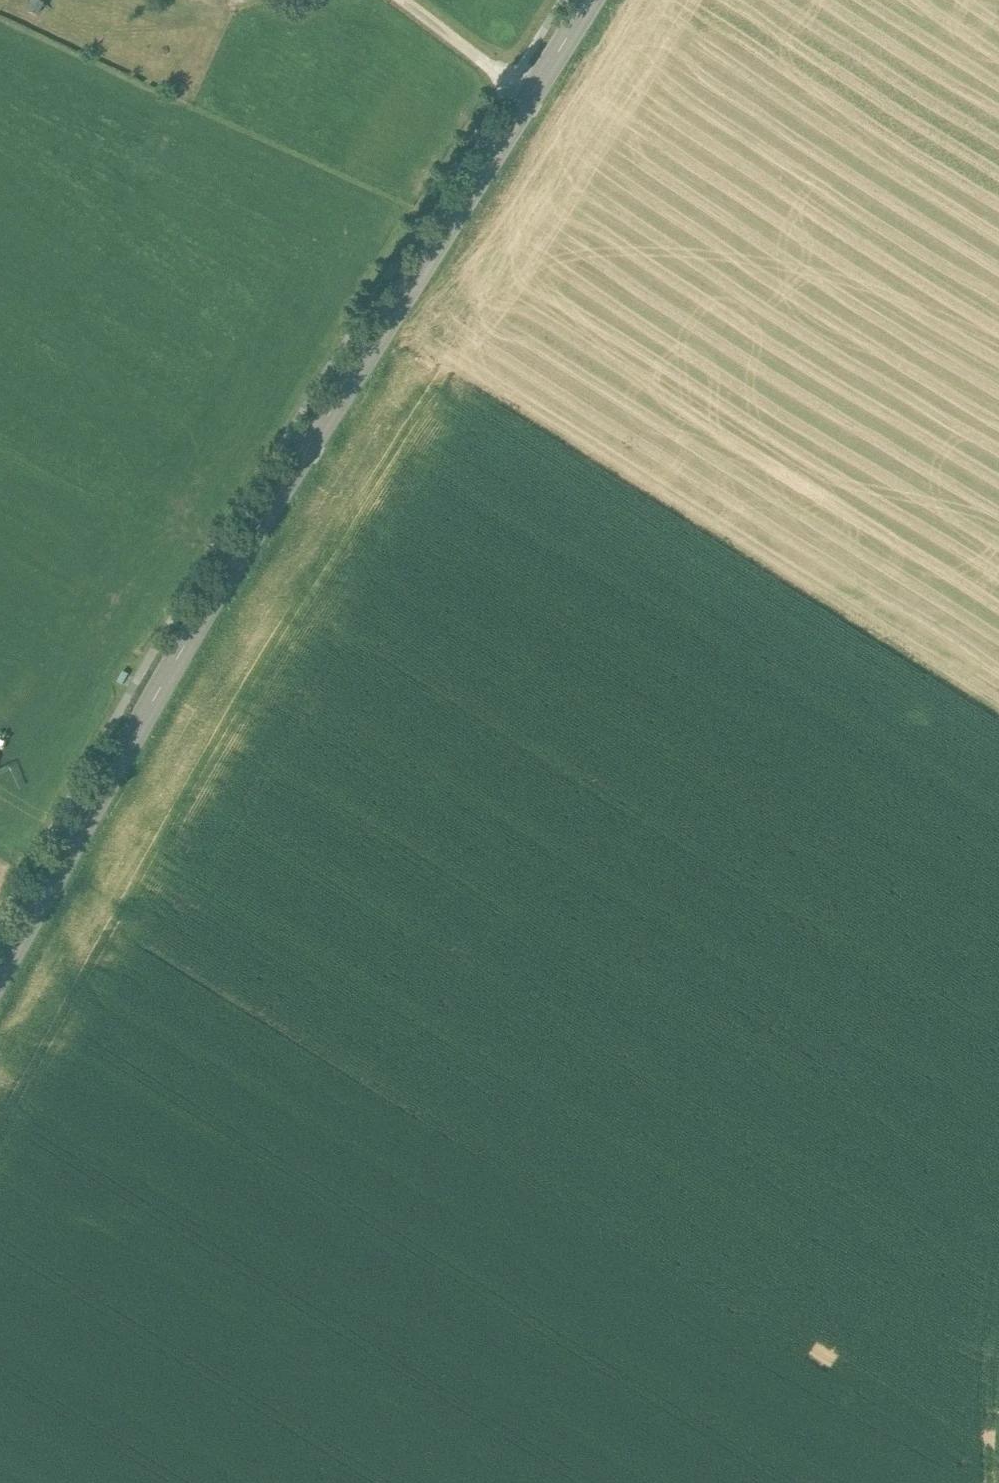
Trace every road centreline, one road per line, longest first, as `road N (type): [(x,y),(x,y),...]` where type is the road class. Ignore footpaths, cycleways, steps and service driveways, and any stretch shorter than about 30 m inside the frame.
road 1 (tertiary): [(0,973),(201,618),(591,0)]

